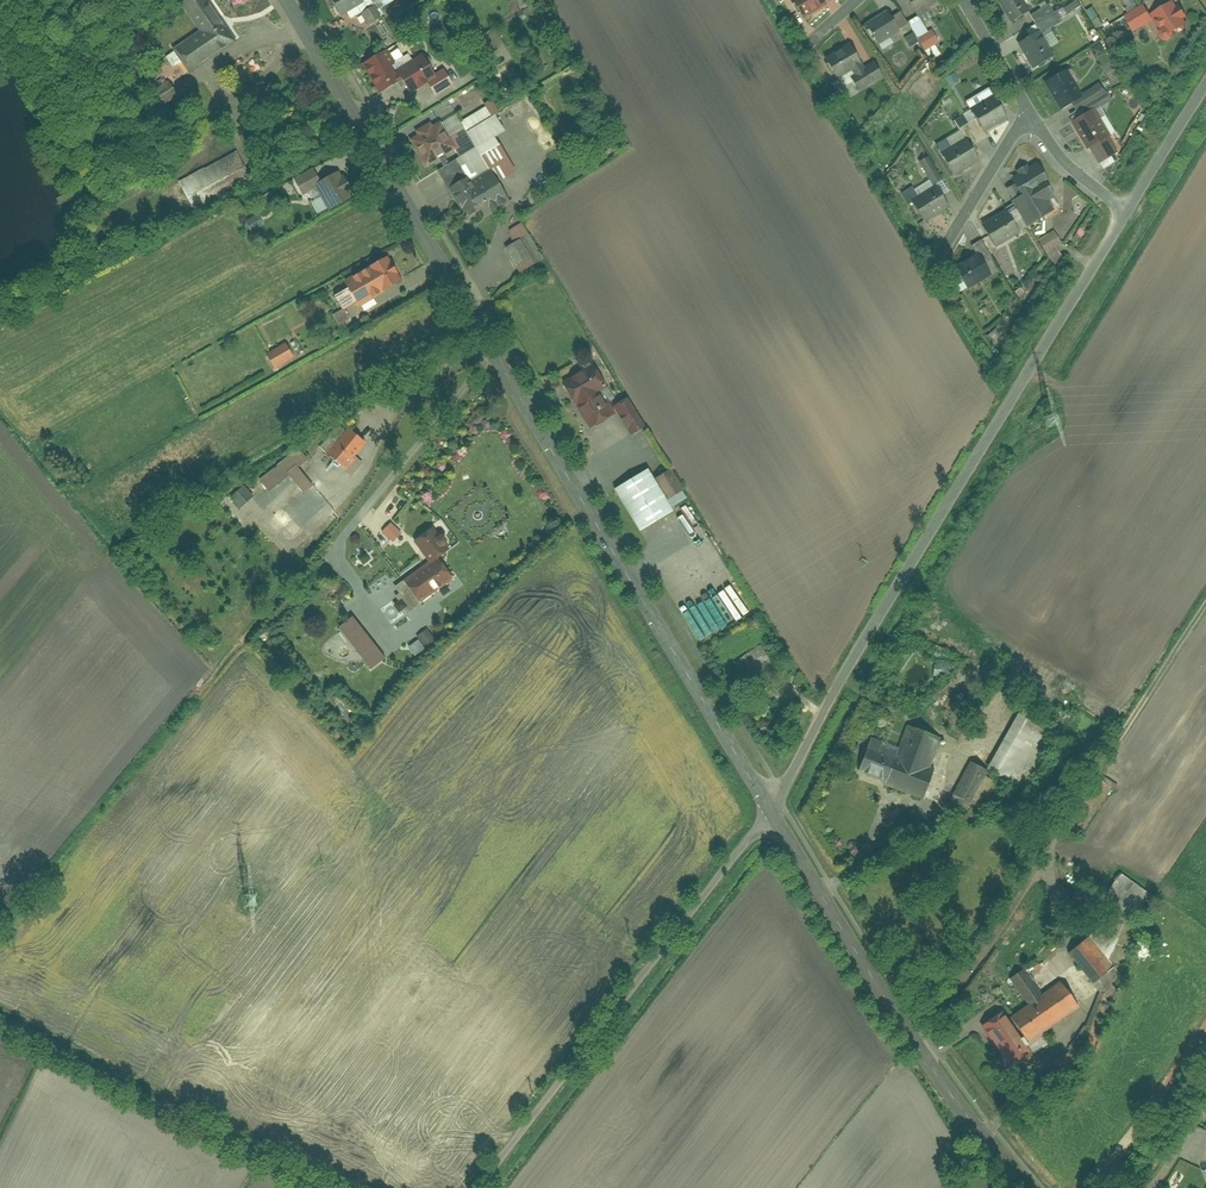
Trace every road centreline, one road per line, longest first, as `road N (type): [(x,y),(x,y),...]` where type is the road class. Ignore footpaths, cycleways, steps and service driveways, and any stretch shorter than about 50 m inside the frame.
road 1 (tertiary): [(287,0),(772,809)]
road 2 (residential): [(1125,213),(772,809)]
road 3 (track): [(476,1187),(772,809)]
road 4 (tertiary): [(772,809),(903,1027),(990,1153),(1024,1187)]
road 5 (track): [(0,1026),(316,1187)]
road 6 (residential): [(942,249),(1028,116)]
road 7 (residential): [(1125,213),(1205,85)]
road 8 (residential): [(1028,116),(1050,154),(1125,213)]
road 9 (residential): [(959,0),(1028,116)]

